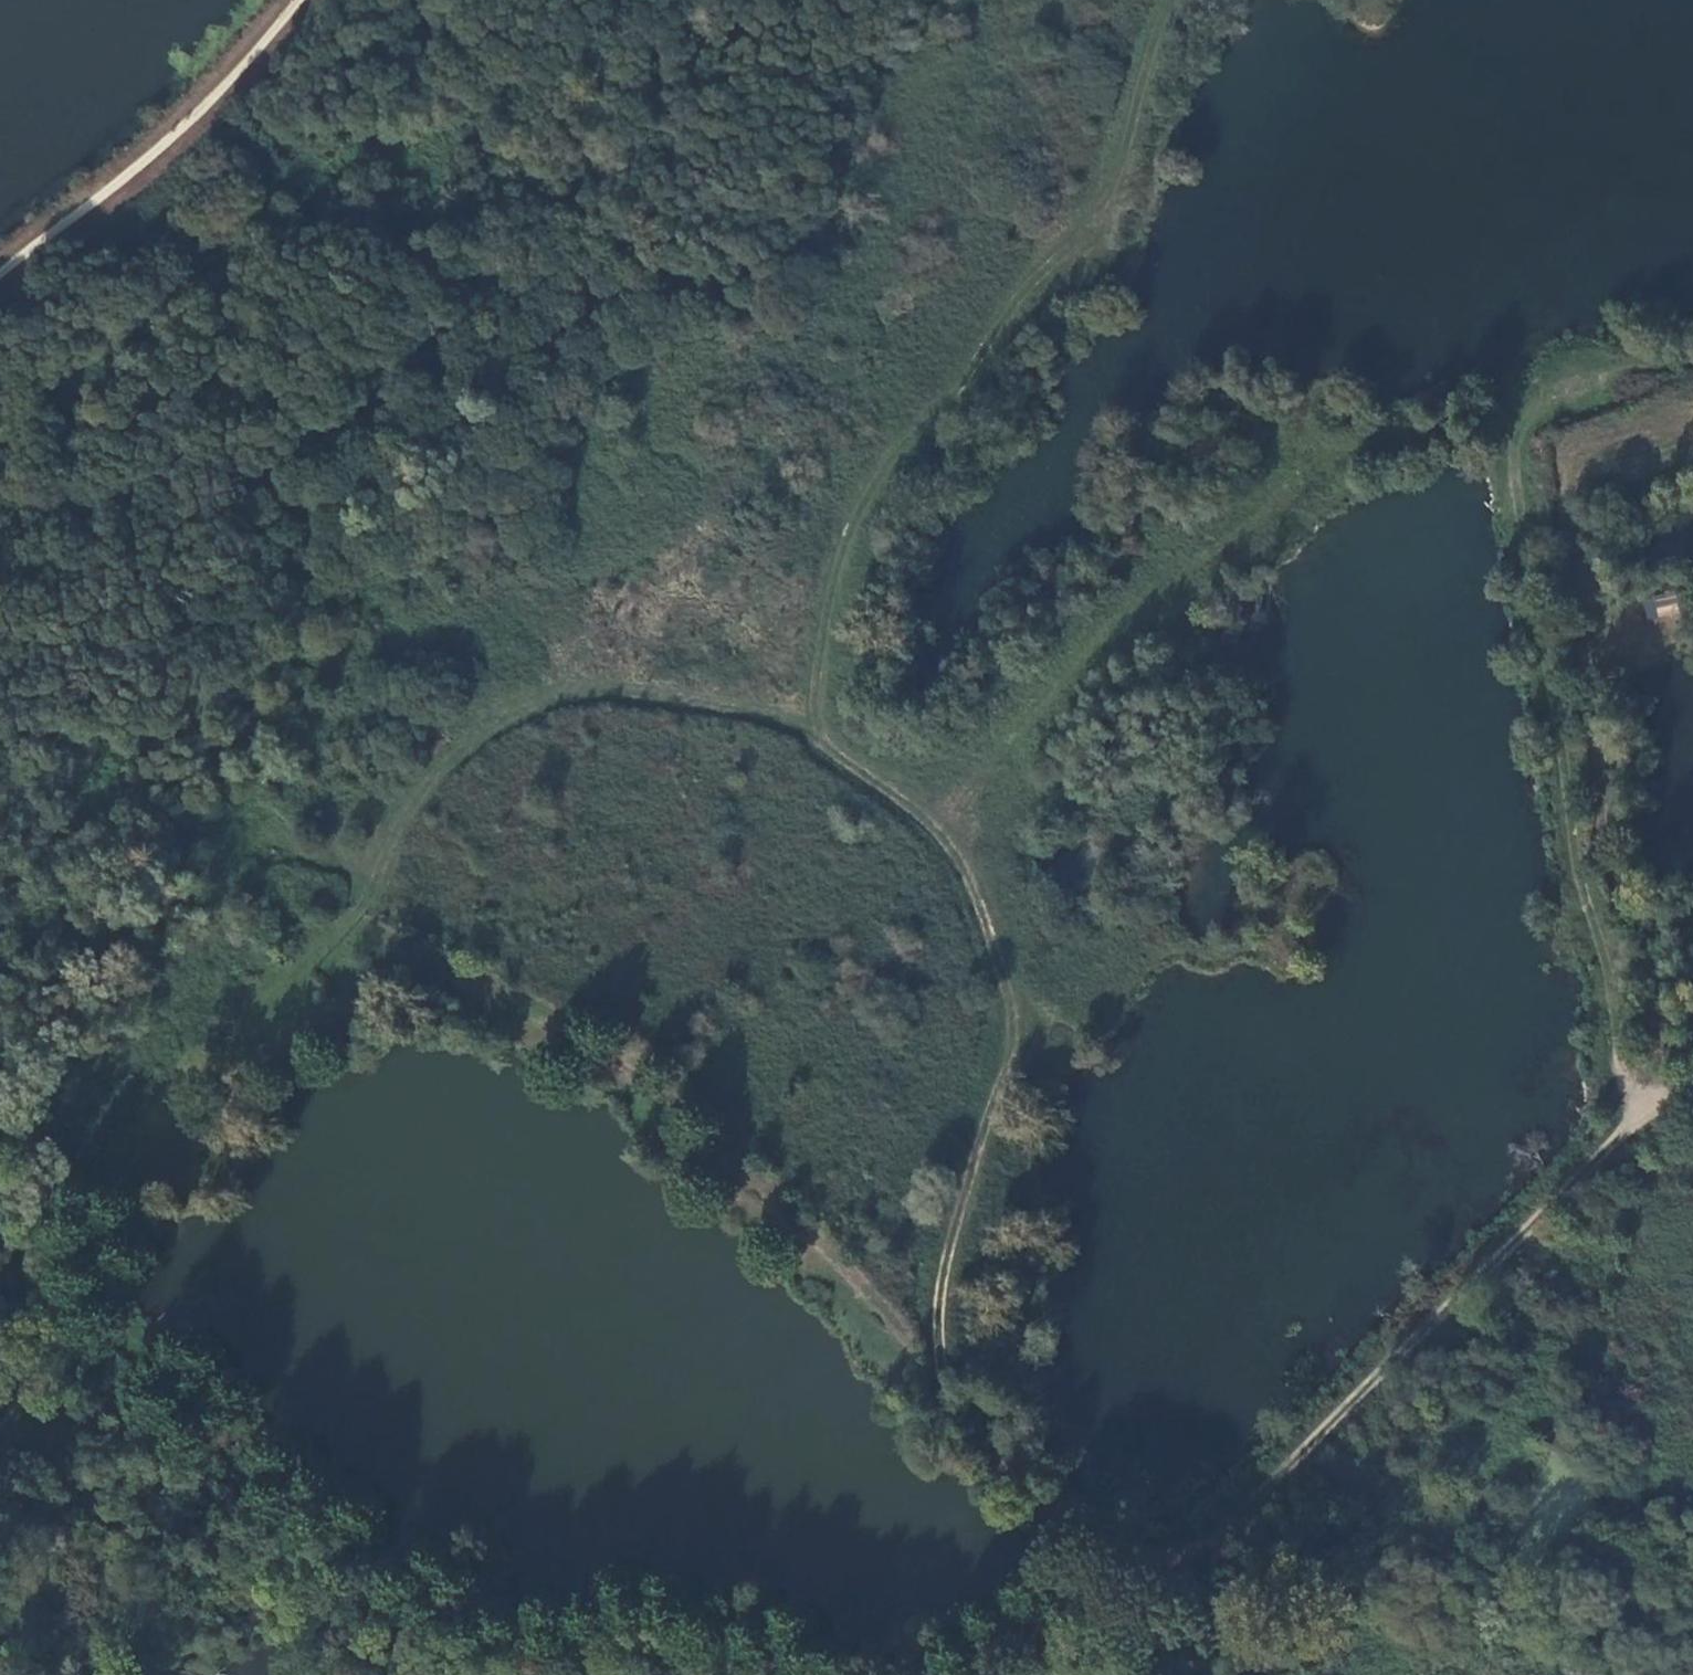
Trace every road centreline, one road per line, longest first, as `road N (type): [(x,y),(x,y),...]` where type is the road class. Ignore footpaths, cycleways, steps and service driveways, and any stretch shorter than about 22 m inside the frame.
road 1 (track): [(1178,0),(1107,191),(990,334),(866,528),(826,680),(830,711),(849,750),(950,818),(1026,1000),(1023,1041),(994,1106),(946,1290),(941,1343),(951,1404),(1113,1562),(1132,1570),(1176,1561),(1218,1534),(1644,1121),(1692,1105)]
road 2 (track): [(1644,1121),(1617,1075),(1612,971),(1587,893),(1513,441)]

